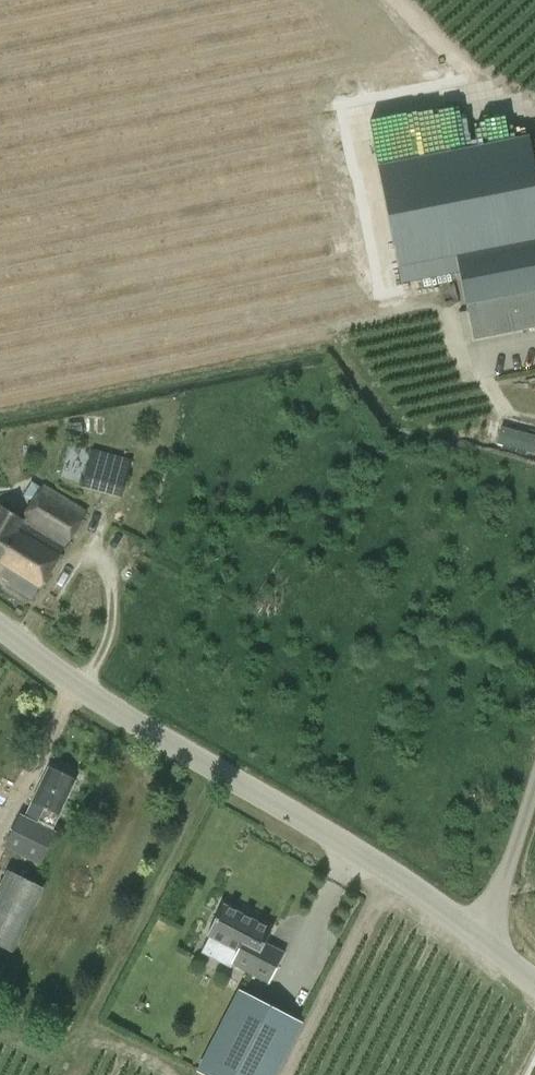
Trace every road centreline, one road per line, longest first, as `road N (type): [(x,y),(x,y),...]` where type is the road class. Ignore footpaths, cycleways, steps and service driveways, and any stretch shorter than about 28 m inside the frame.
road 1 (tertiary): [(474,939),(396,878),(152,734),(0,625)]
road 2 (track): [(529,119),(401,0)]
road 3 (unclassified): [(474,939),(514,862),(534,794)]

